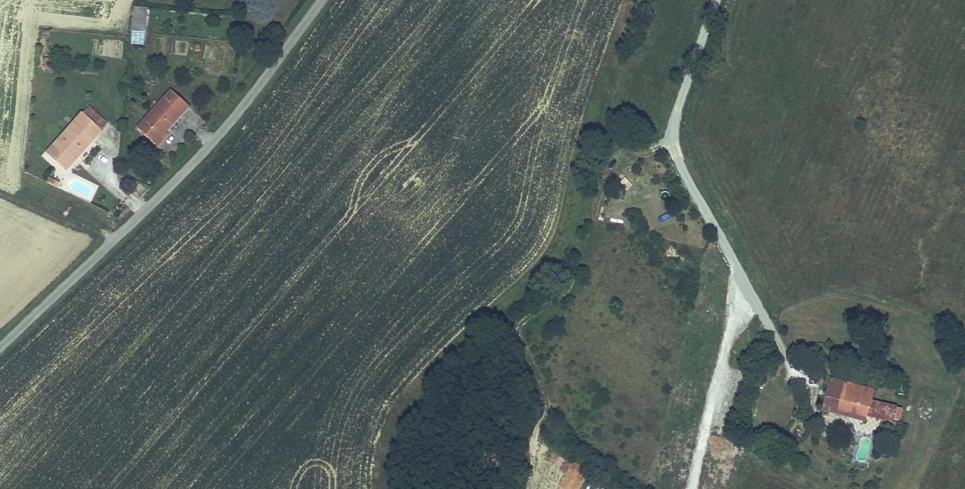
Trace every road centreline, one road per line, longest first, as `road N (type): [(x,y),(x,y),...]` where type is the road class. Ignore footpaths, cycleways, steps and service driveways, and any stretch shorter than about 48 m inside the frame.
road 1 (tertiary): [(322,0),(220,135),(0,349)]

